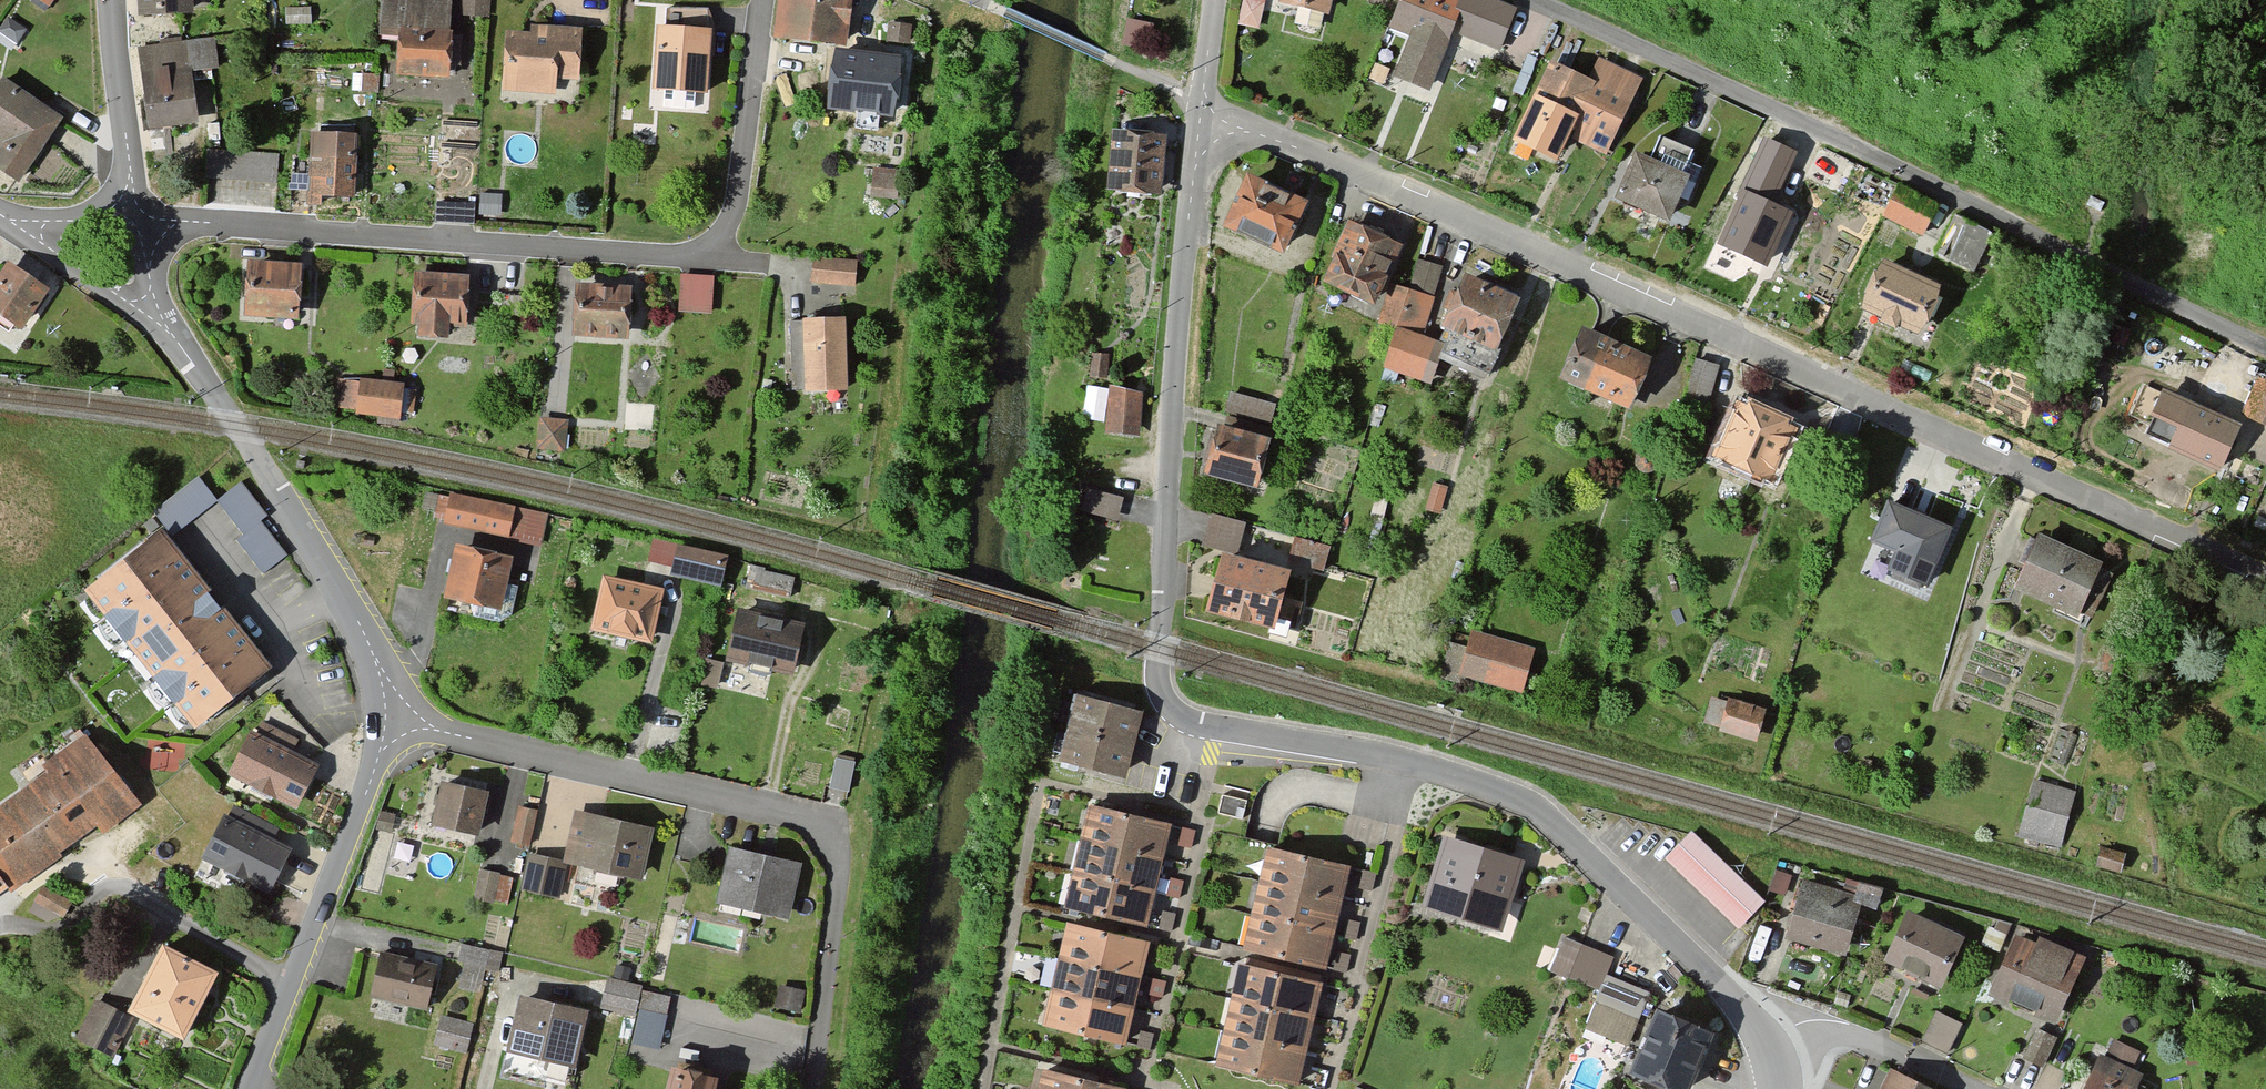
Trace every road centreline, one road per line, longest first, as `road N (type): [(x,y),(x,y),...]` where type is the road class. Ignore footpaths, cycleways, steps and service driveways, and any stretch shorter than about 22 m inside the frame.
road 1 (residential): [(1767,1044),(1721,982),(1526,803),(1320,742),(1195,724),(1169,708),(1160,660),(1172,411),(1206,103)]
road 2 (residential): [(2265,577),(1206,103)]
road 3 (residential): [(762,0),(744,175),(723,227),(696,250),(651,259),(139,222)]
road 4 (residential): [(2265,347),(1536,0)]
road 5 (residential): [(387,724),(809,822),(839,863),(814,1088)]
road 6 (residential): [(387,724),(373,659),(349,606),(159,315)]
road 7 (residential): [(250,1088),(387,724)]
road 8 (residential): [(139,222),(111,0)]
road 9 (residential): [(1970,1088),(1857,1037),(1795,1034),(1767,1044)]
road 10 (residential): [(159,315),(24,230)]

